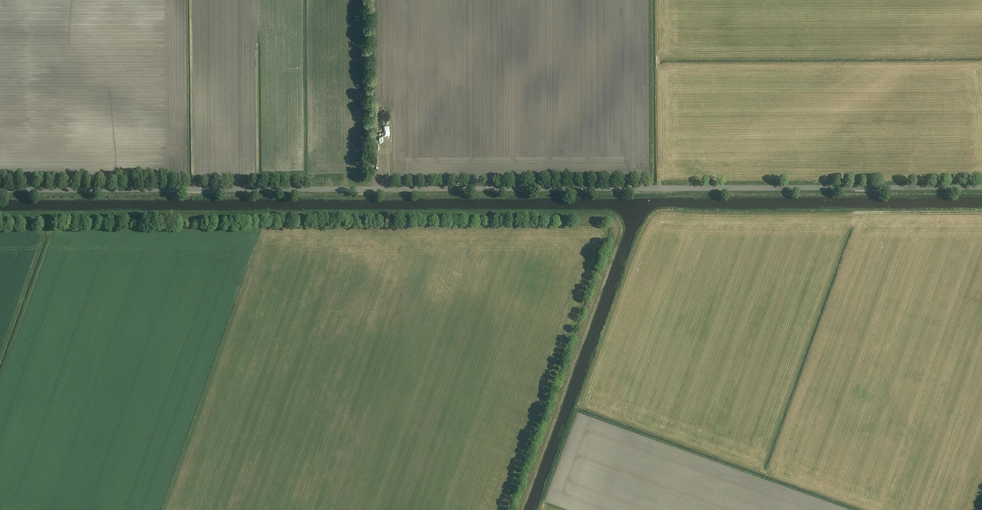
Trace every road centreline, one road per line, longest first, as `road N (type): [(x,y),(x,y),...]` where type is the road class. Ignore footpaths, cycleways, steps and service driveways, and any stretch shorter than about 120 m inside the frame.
road 1 (unclassified): [(981,186),(0,190)]

